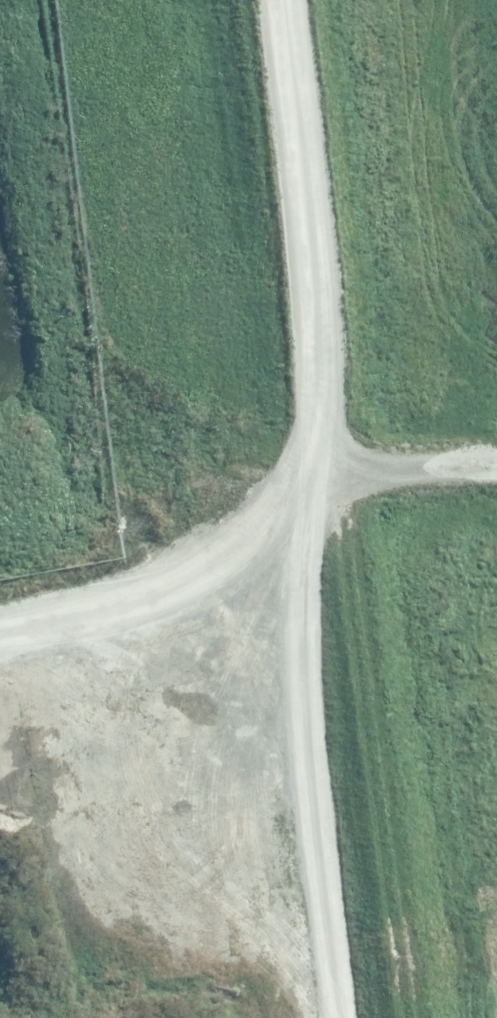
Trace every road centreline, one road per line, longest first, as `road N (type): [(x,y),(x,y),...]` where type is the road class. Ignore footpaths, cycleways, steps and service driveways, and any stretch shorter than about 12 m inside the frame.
road 1 (track): [(260,0),(343,1017)]
road 2 (track): [(496,467),(295,461),(183,510),(73,584),(12,641)]
road 3 (track): [(0,643),(12,641),(196,827),(215,923),(209,1017)]
road 4 (track): [(196,827),(152,918),(89,938),(0,913)]

